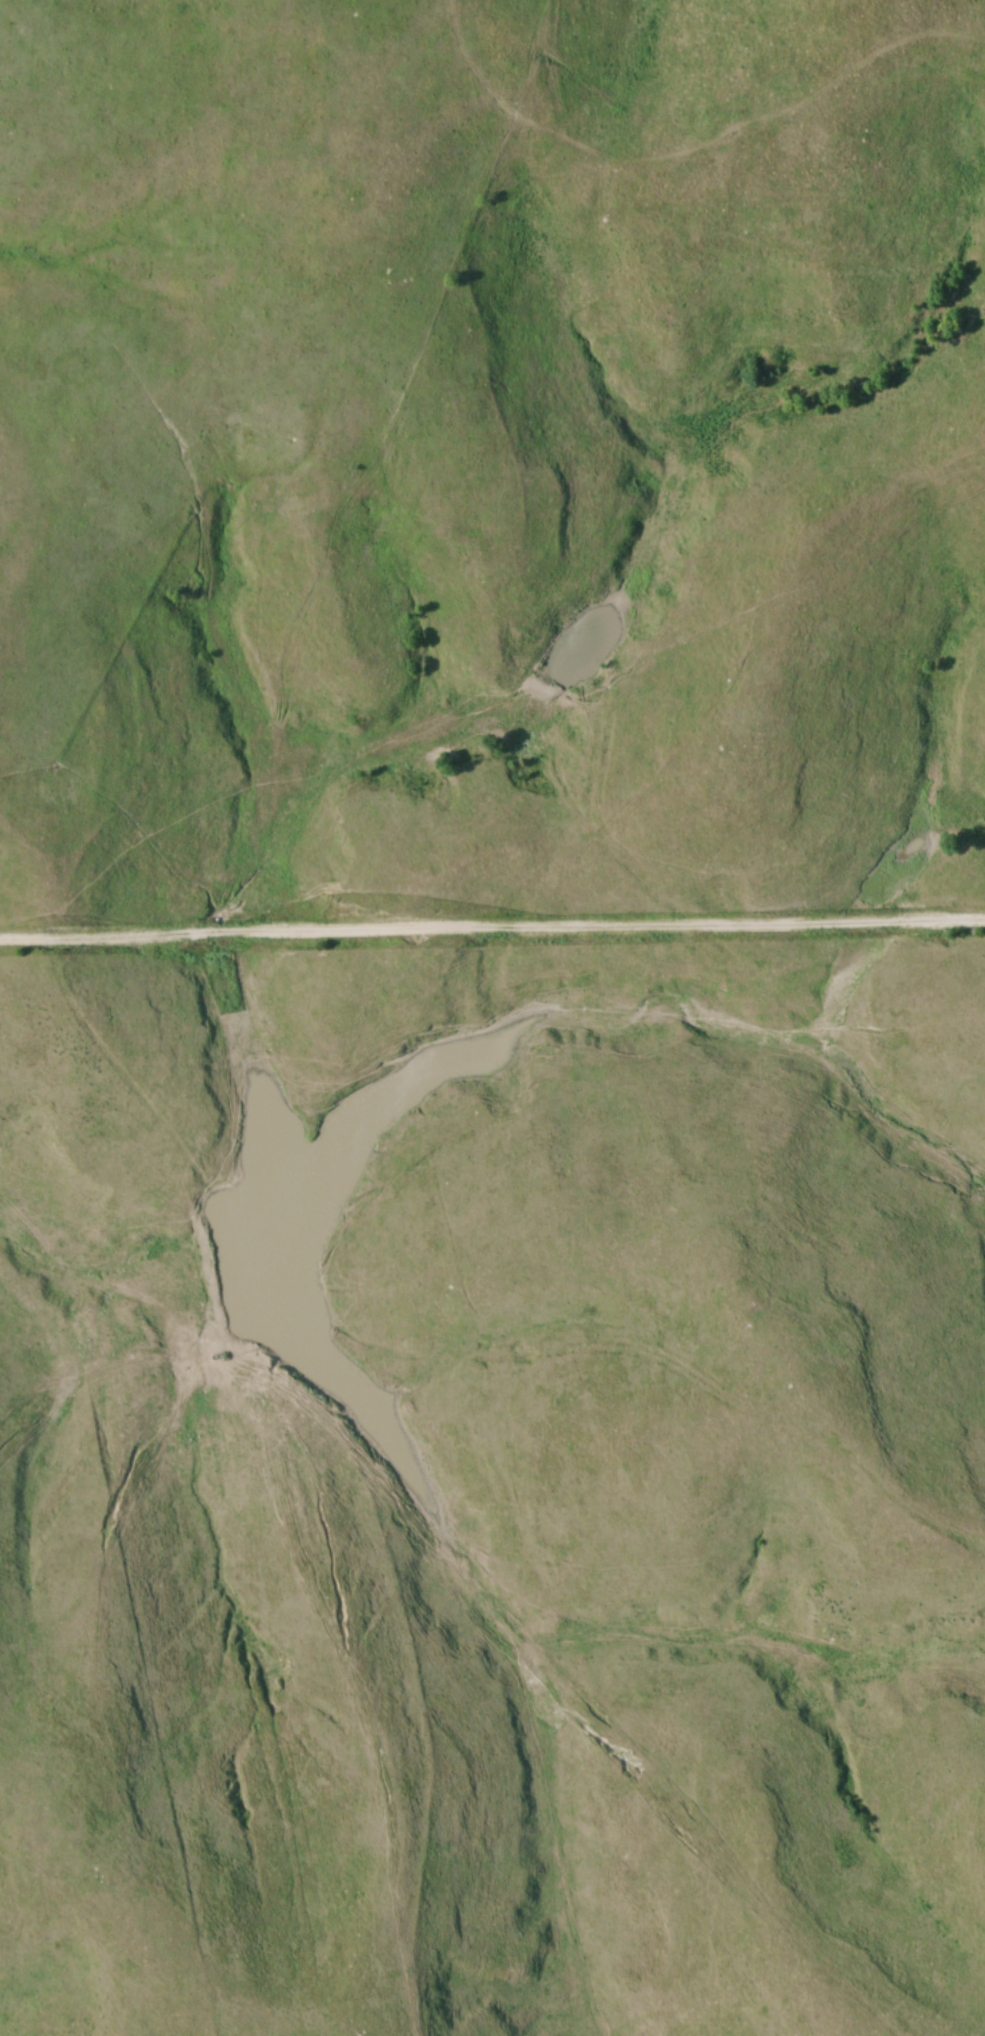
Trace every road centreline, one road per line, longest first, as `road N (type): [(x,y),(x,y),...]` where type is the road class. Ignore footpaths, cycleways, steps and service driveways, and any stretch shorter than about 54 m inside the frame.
road 1 (residential): [(0,938),(222,926),(984,919)]

